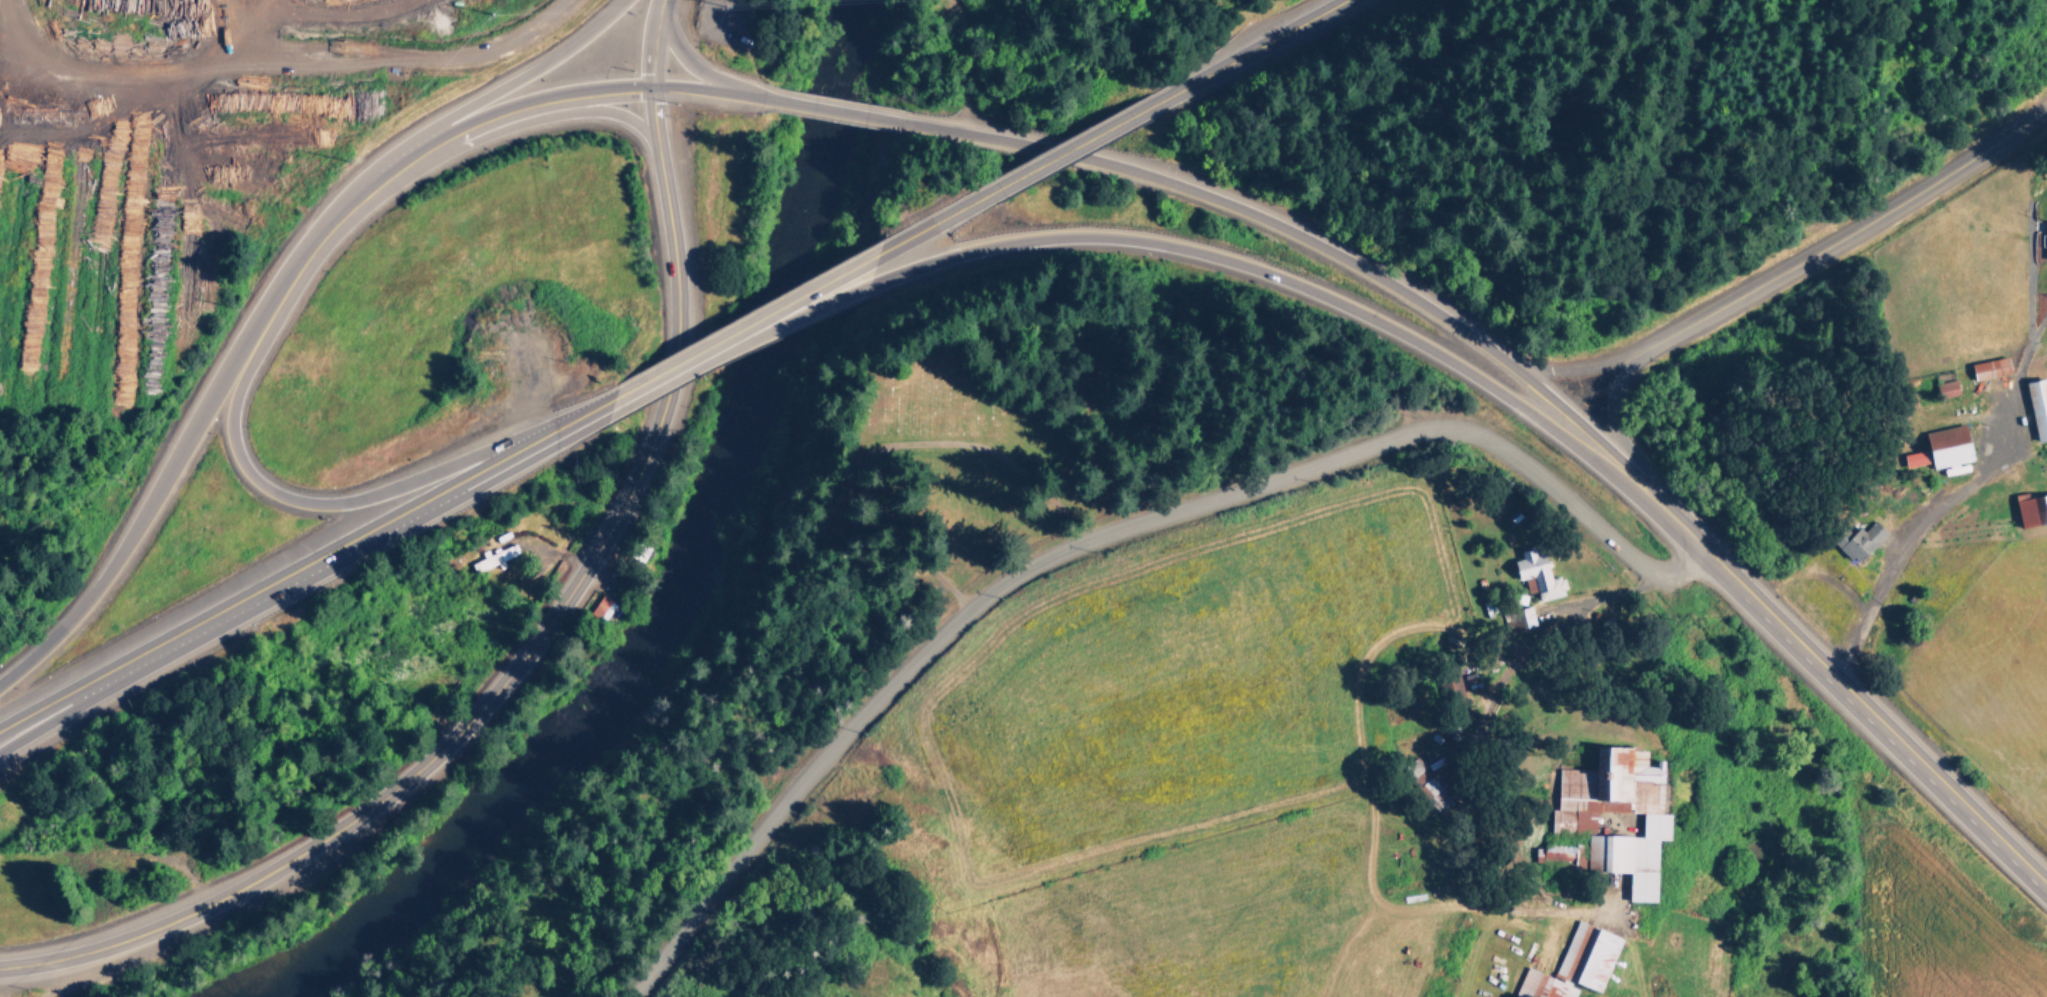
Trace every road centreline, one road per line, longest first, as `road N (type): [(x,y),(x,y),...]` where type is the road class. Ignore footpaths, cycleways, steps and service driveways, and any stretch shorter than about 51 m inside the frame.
road 1 (residential): [(627,996),(830,749),(987,593),(1057,552),(1434,429),(1486,437),(1651,573),(1678,573),(1704,548)]
road 2 (secondary): [(658,150),(677,301),(665,401),(612,527),(509,678),(386,793),(247,888),(132,941),(0,969)]
road 3 (trunk): [(873,284),(995,246),(1044,241),(1094,238),(1218,256),(1401,334),(1558,434),(1586,443)]
road 4 (trunk): [(1586,443),(1570,416),(1505,362),(1403,294),(1247,211),(1088,161),(913,125)]
road 5 (trunk): [(2046,885),(1646,494)]
road 6 (trunk): [(571,423),(357,501),(286,499),(244,469),(233,443),(231,417),(260,338)]
road 7 (trunk): [(148,649),(571,423)]
road 8 (tertiary): [(1640,352),(1857,230),(2046,109)]
road 9 (trunk): [(260,338),(228,366),(100,586),(0,685)]
road 10 (trunk): [(627,0),(575,44),(447,119),(421,154)]
road 11 (trunk): [(421,154),(315,249),(260,338)]
road 12 (trunk): [(677,369),(883,256)]
road 13 (trunk): [(1153,102),(1342,0)]
road 14 (trunk): [(677,369),(873,284)]
road 15 (trunk): [(0,752),(148,649)]
road 16 (trunk): [(999,190),(1153,102)]
road 17 (trunk): [(0,730),(148,649)]
road 18 (tertiary): [(1646,494),(1615,438),(1611,410),(1640,352)]
road 19 (trunk): [(913,125),(766,98)]
road 20 (tertiary): [(1640,352),(1577,369),(1505,362)]
road 21 (trunk): [(535,105),(616,114),(658,150)]
road 22 (trunk): [(883,256),(999,190)]
road 23 (trunk): [(746,95),(677,50),(661,3)]
road 24 (trunk): [(535,105),(421,154)]

